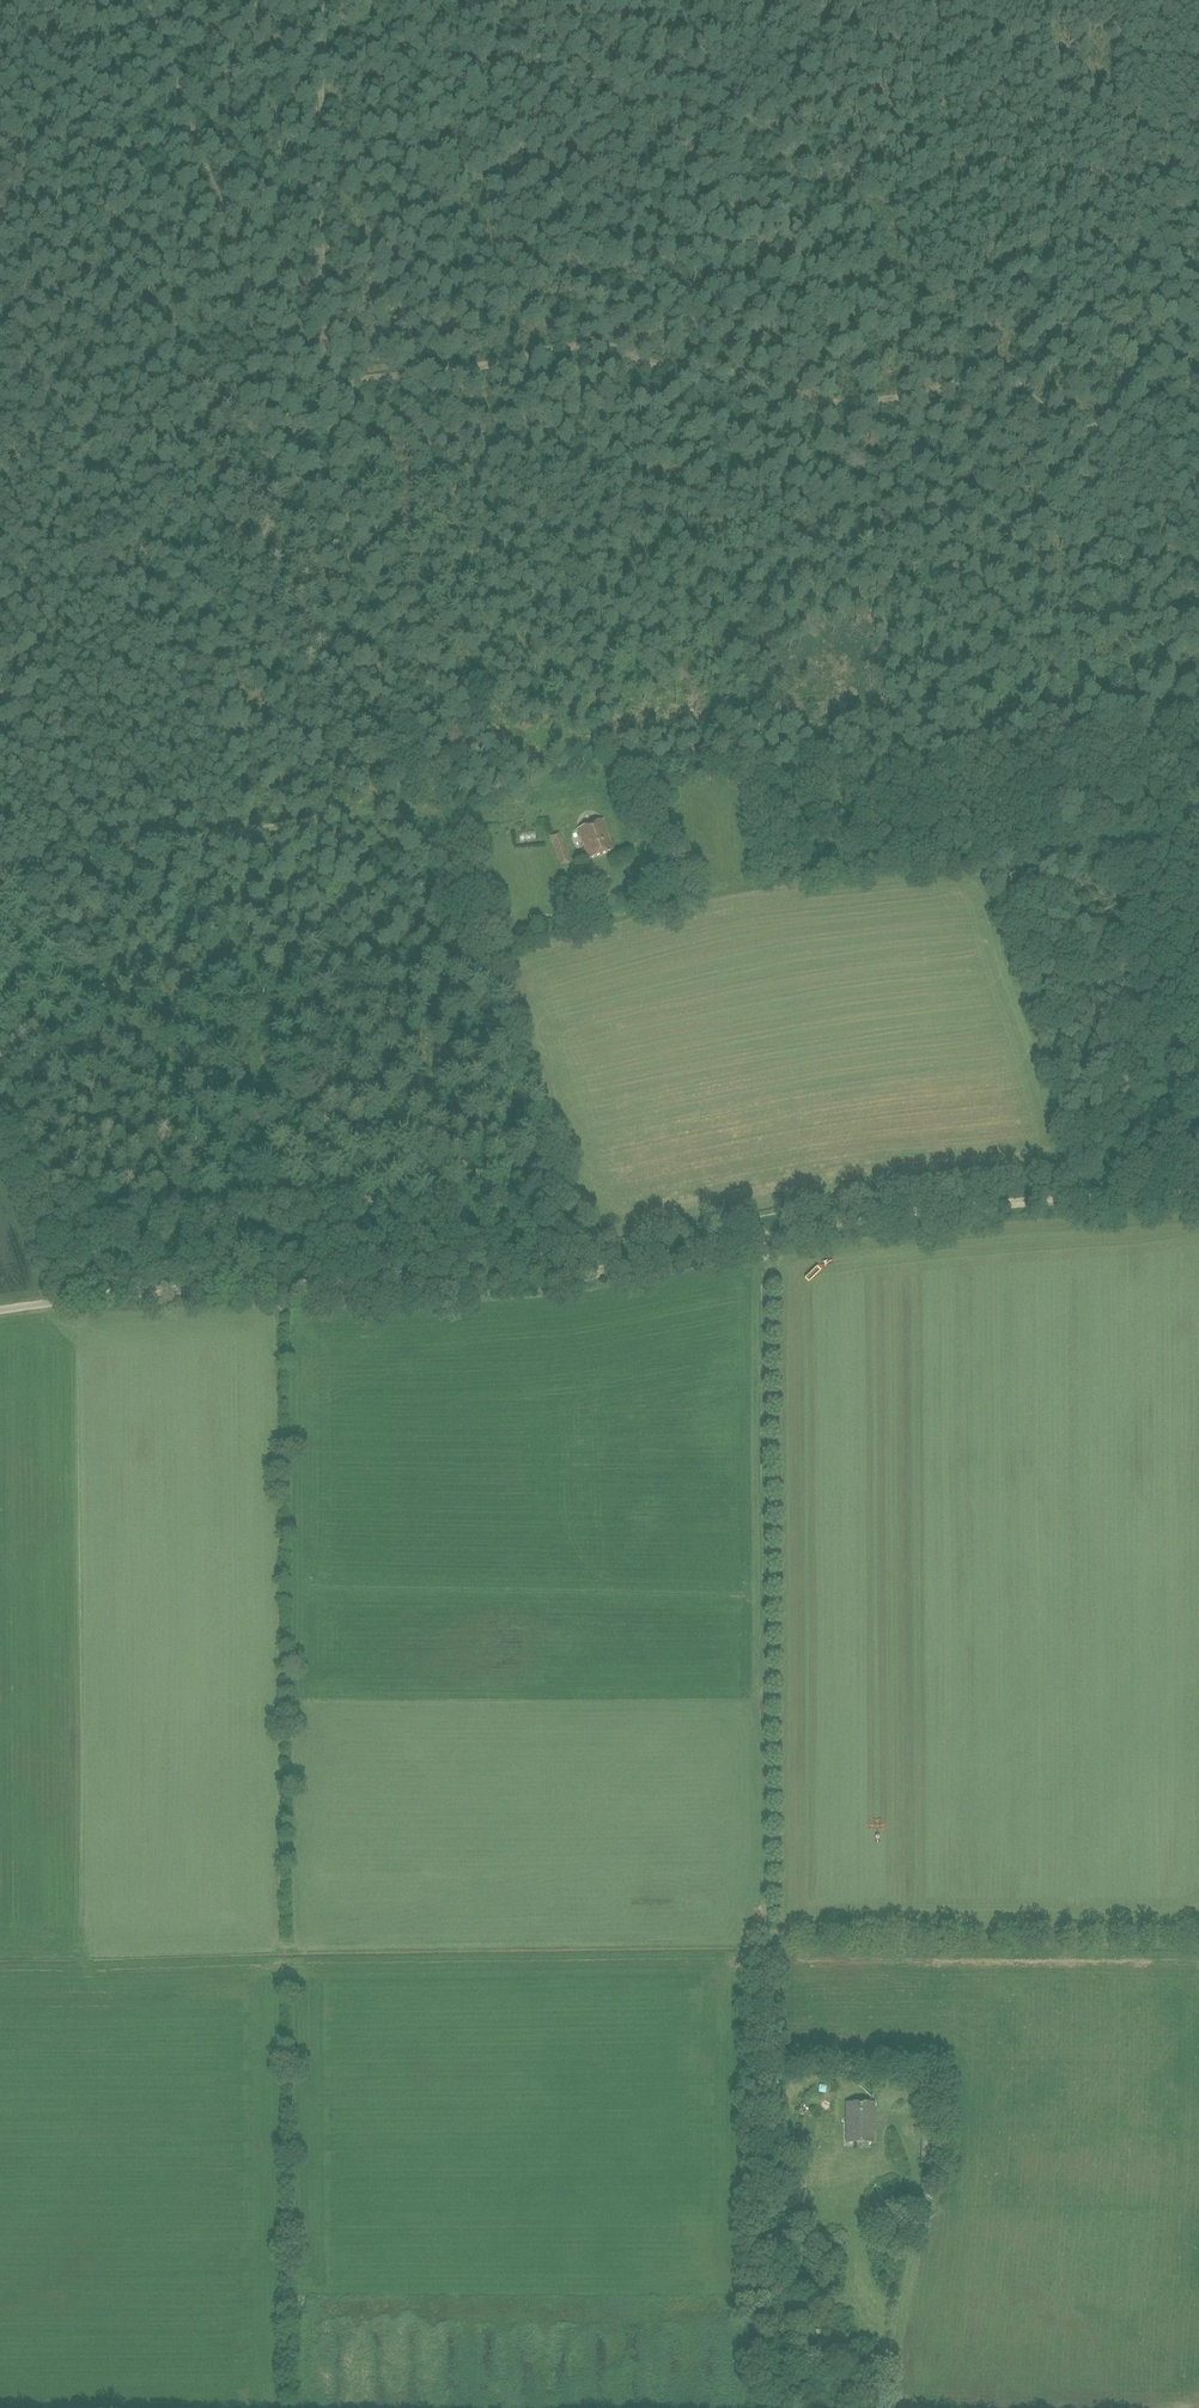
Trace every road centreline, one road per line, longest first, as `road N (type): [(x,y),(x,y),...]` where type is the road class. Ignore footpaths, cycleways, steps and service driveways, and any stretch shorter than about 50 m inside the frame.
road 1 (track): [(75,1301),(555,1274),(954,1211),(1198,1194)]
road 2 (track): [(404,774),(548,1275)]
road 3 (track): [(0,814),(16,818),(404,774)]

